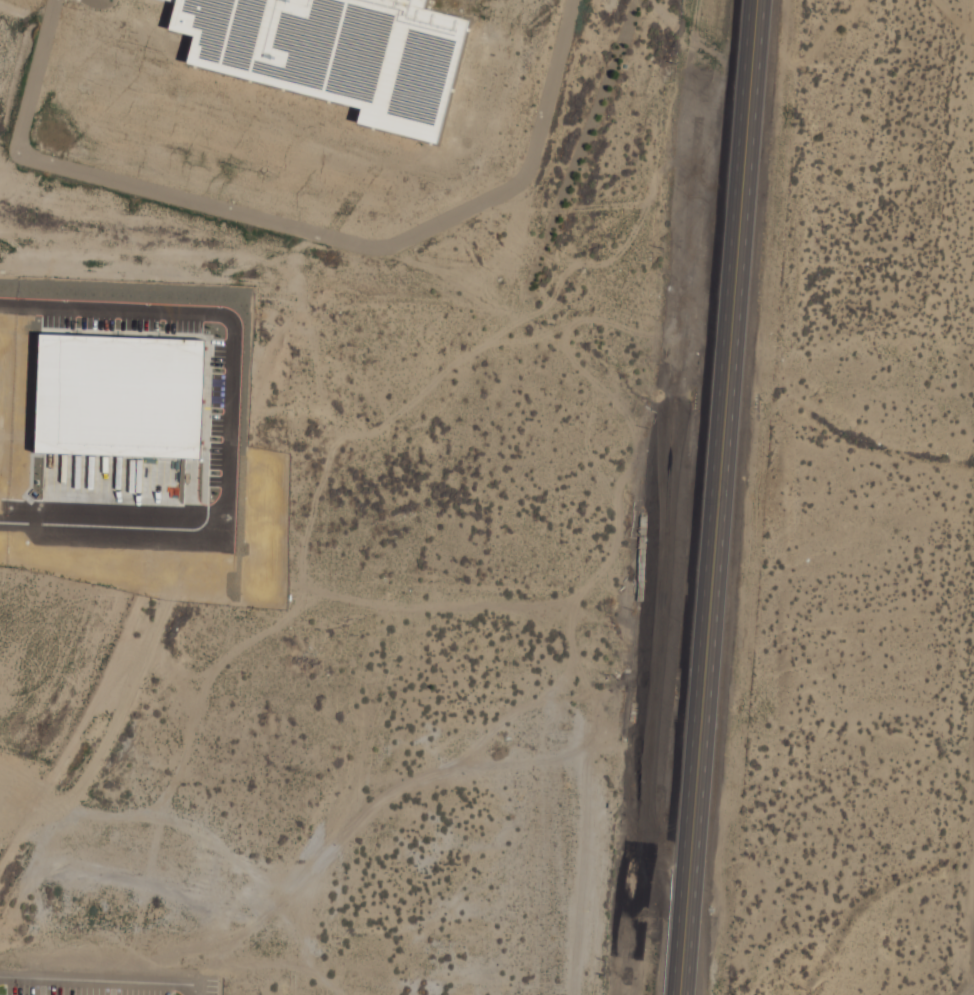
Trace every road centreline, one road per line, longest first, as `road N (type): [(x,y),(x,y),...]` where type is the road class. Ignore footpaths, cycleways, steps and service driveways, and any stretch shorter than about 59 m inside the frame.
road 1 (primary): [(758,0),(678,994)]

